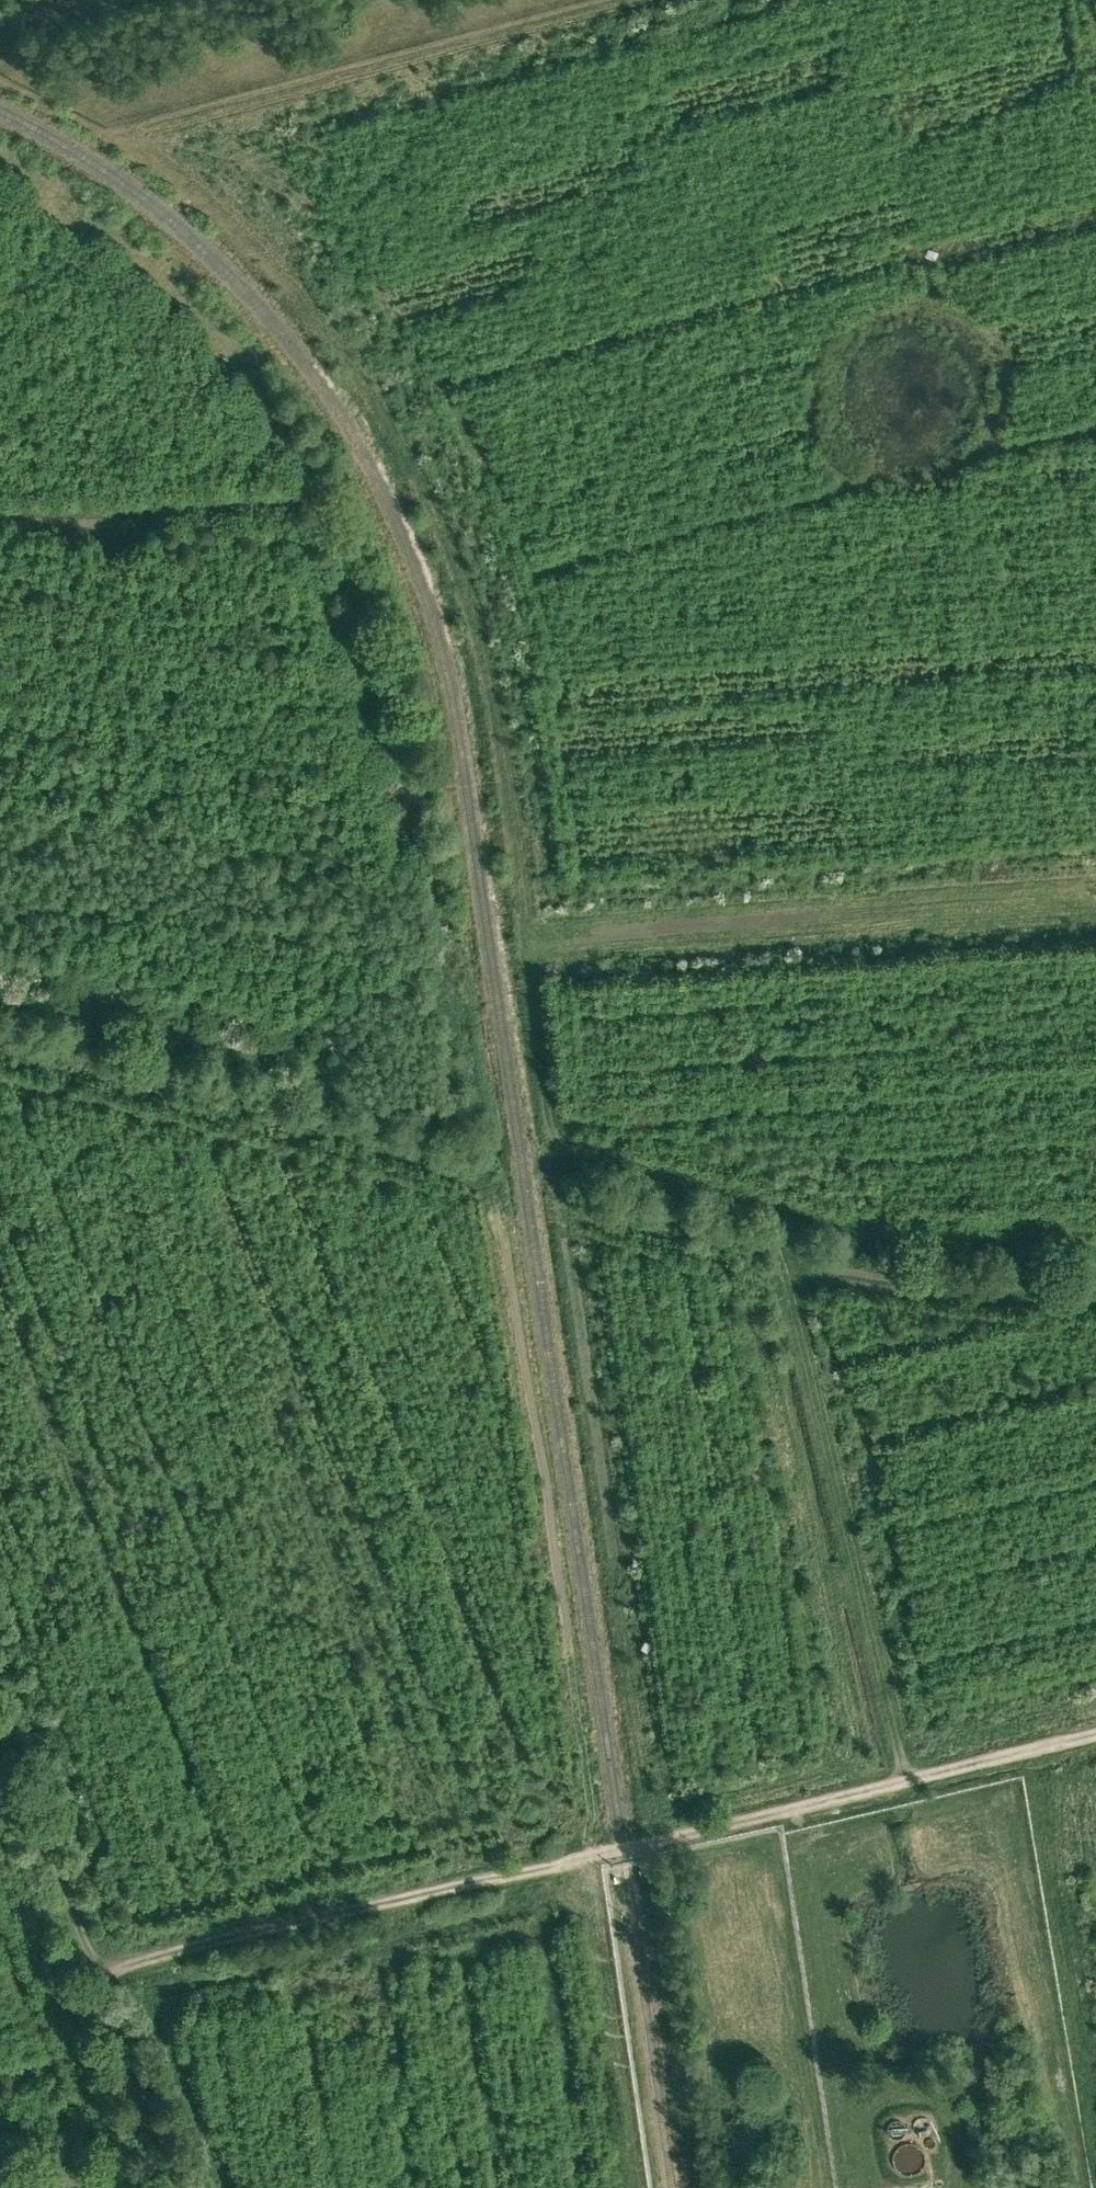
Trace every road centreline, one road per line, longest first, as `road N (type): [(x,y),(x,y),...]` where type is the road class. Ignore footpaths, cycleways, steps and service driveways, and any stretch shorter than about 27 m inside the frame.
road 1 (track): [(1095,1736),(98,1972)]
road 2 (track): [(0,1723),(174,2187)]

